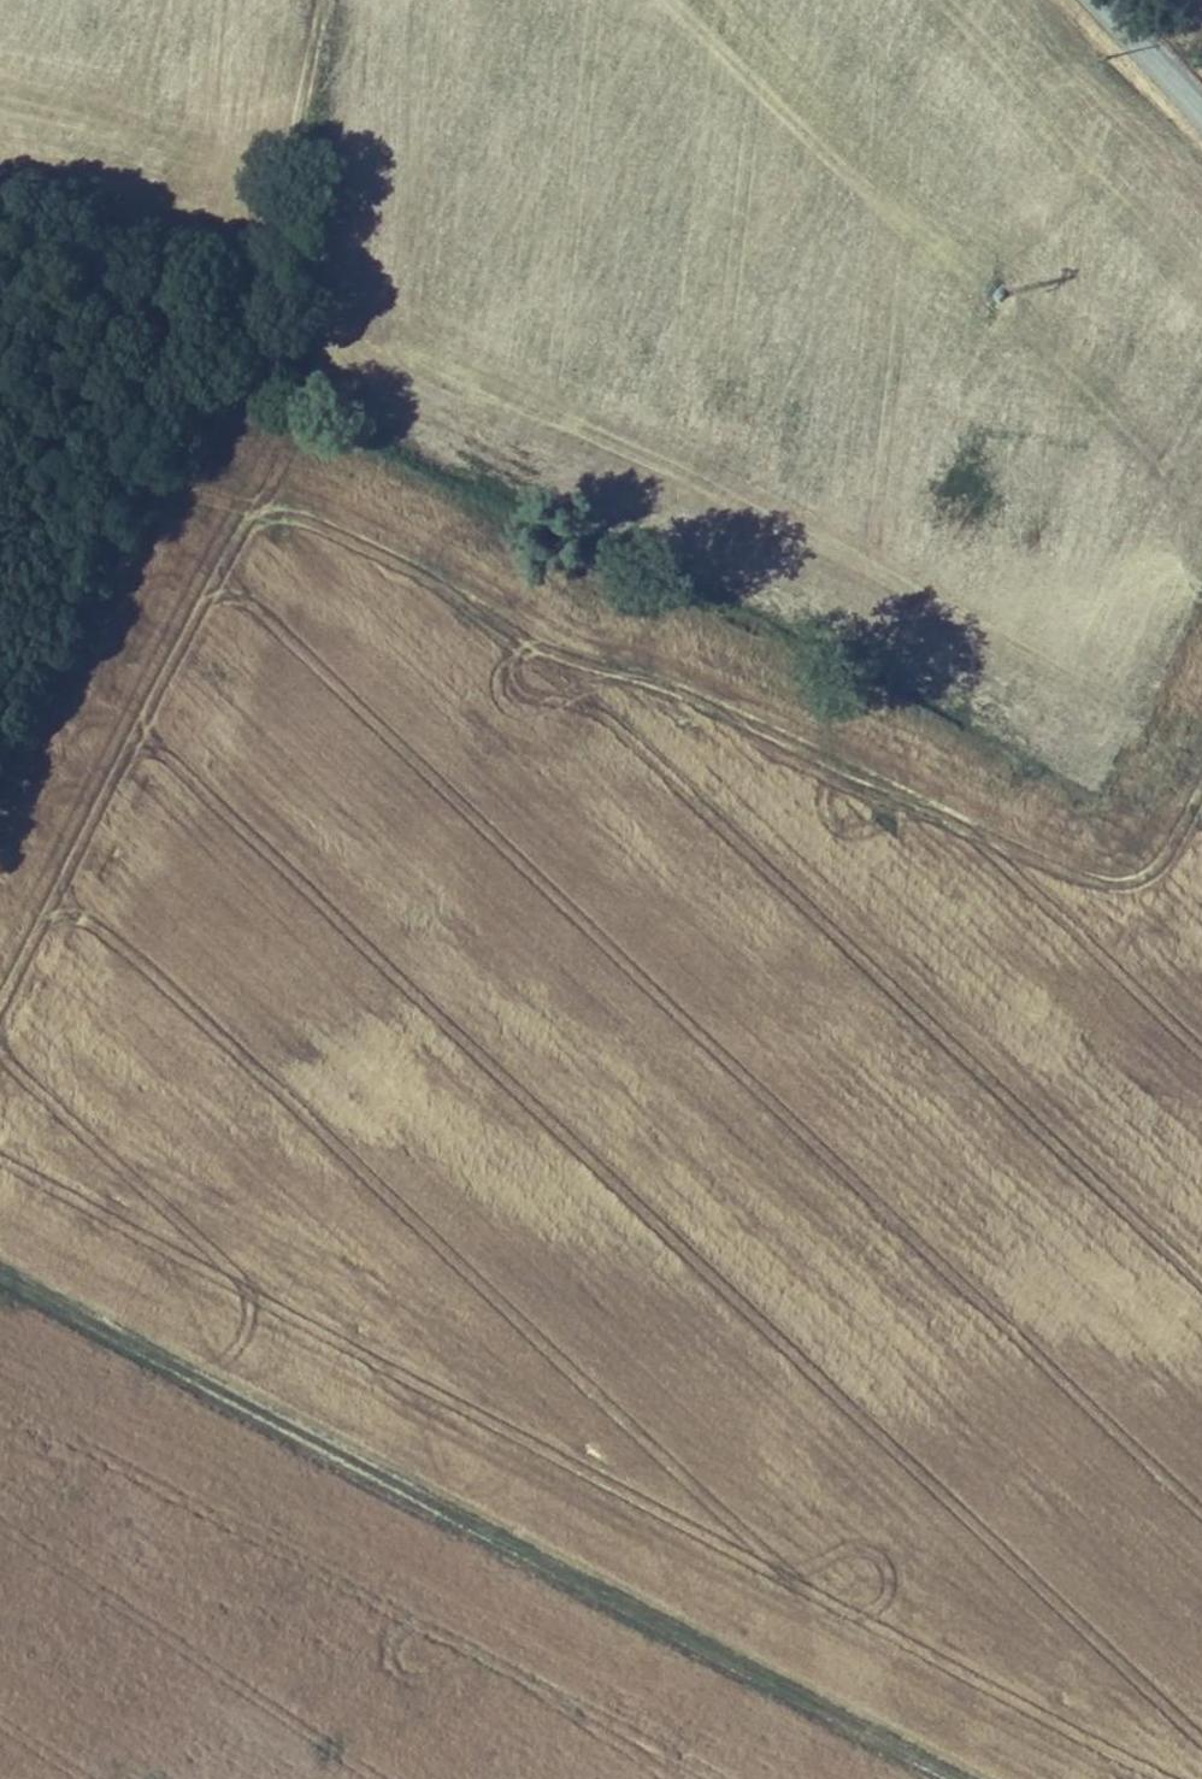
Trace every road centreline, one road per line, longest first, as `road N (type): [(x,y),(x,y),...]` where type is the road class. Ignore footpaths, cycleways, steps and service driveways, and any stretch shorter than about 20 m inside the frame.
road 1 (track): [(976,1778),(0,1270)]
road 2 (track): [(0,784),(243,342),(294,190),(317,0)]
road 3 (tertiary): [(1096,0),(1201,114)]

